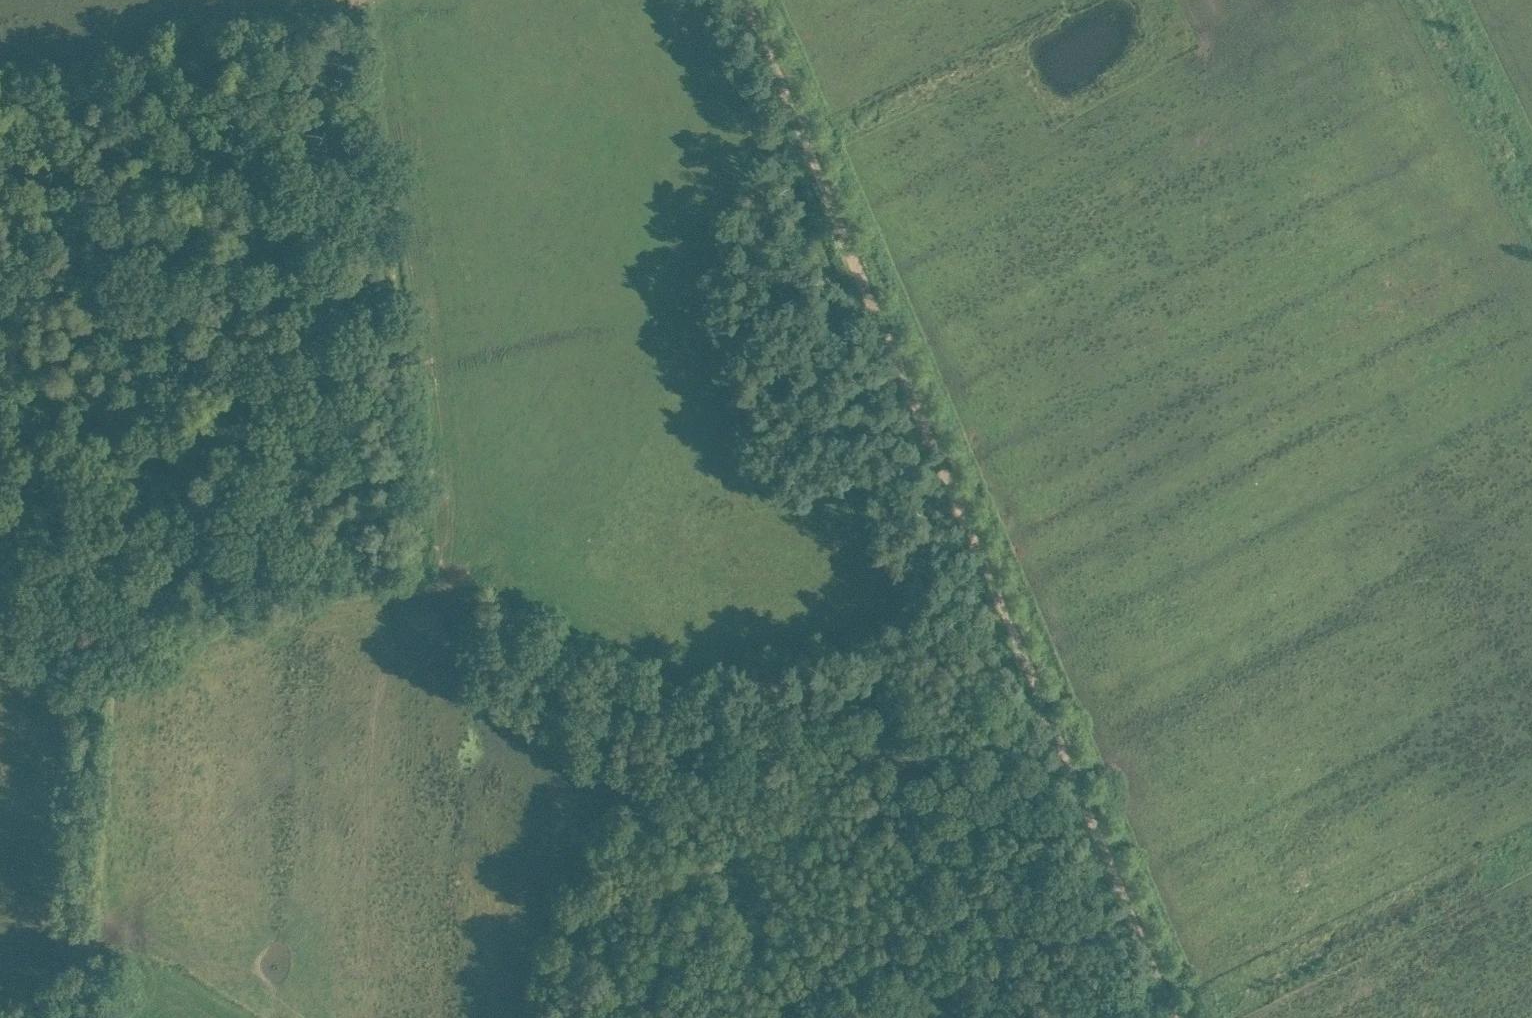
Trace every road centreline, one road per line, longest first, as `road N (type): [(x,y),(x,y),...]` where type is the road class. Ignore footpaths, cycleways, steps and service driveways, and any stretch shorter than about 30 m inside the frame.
road 1 (track): [(1178,1017),(743,0)]

